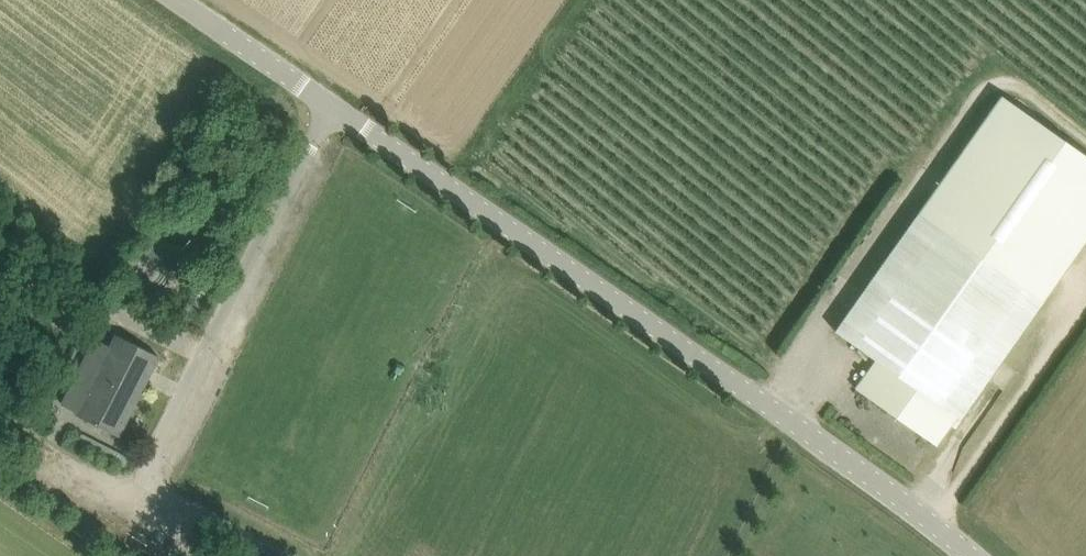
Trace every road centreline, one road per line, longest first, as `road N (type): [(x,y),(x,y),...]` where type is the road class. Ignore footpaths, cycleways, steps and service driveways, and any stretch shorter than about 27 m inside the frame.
road 1 (unclassified): [(971,555),(329,104)]
road 2 (unclassified): [(288,555),(141,480),(329,104)]
road 3 (track): [(1085,302),(934,523)]
road 4 (unclassified): [(329,104),(187,0)]
road 5 (track): [(141,480),(126,483),(0,422)]

